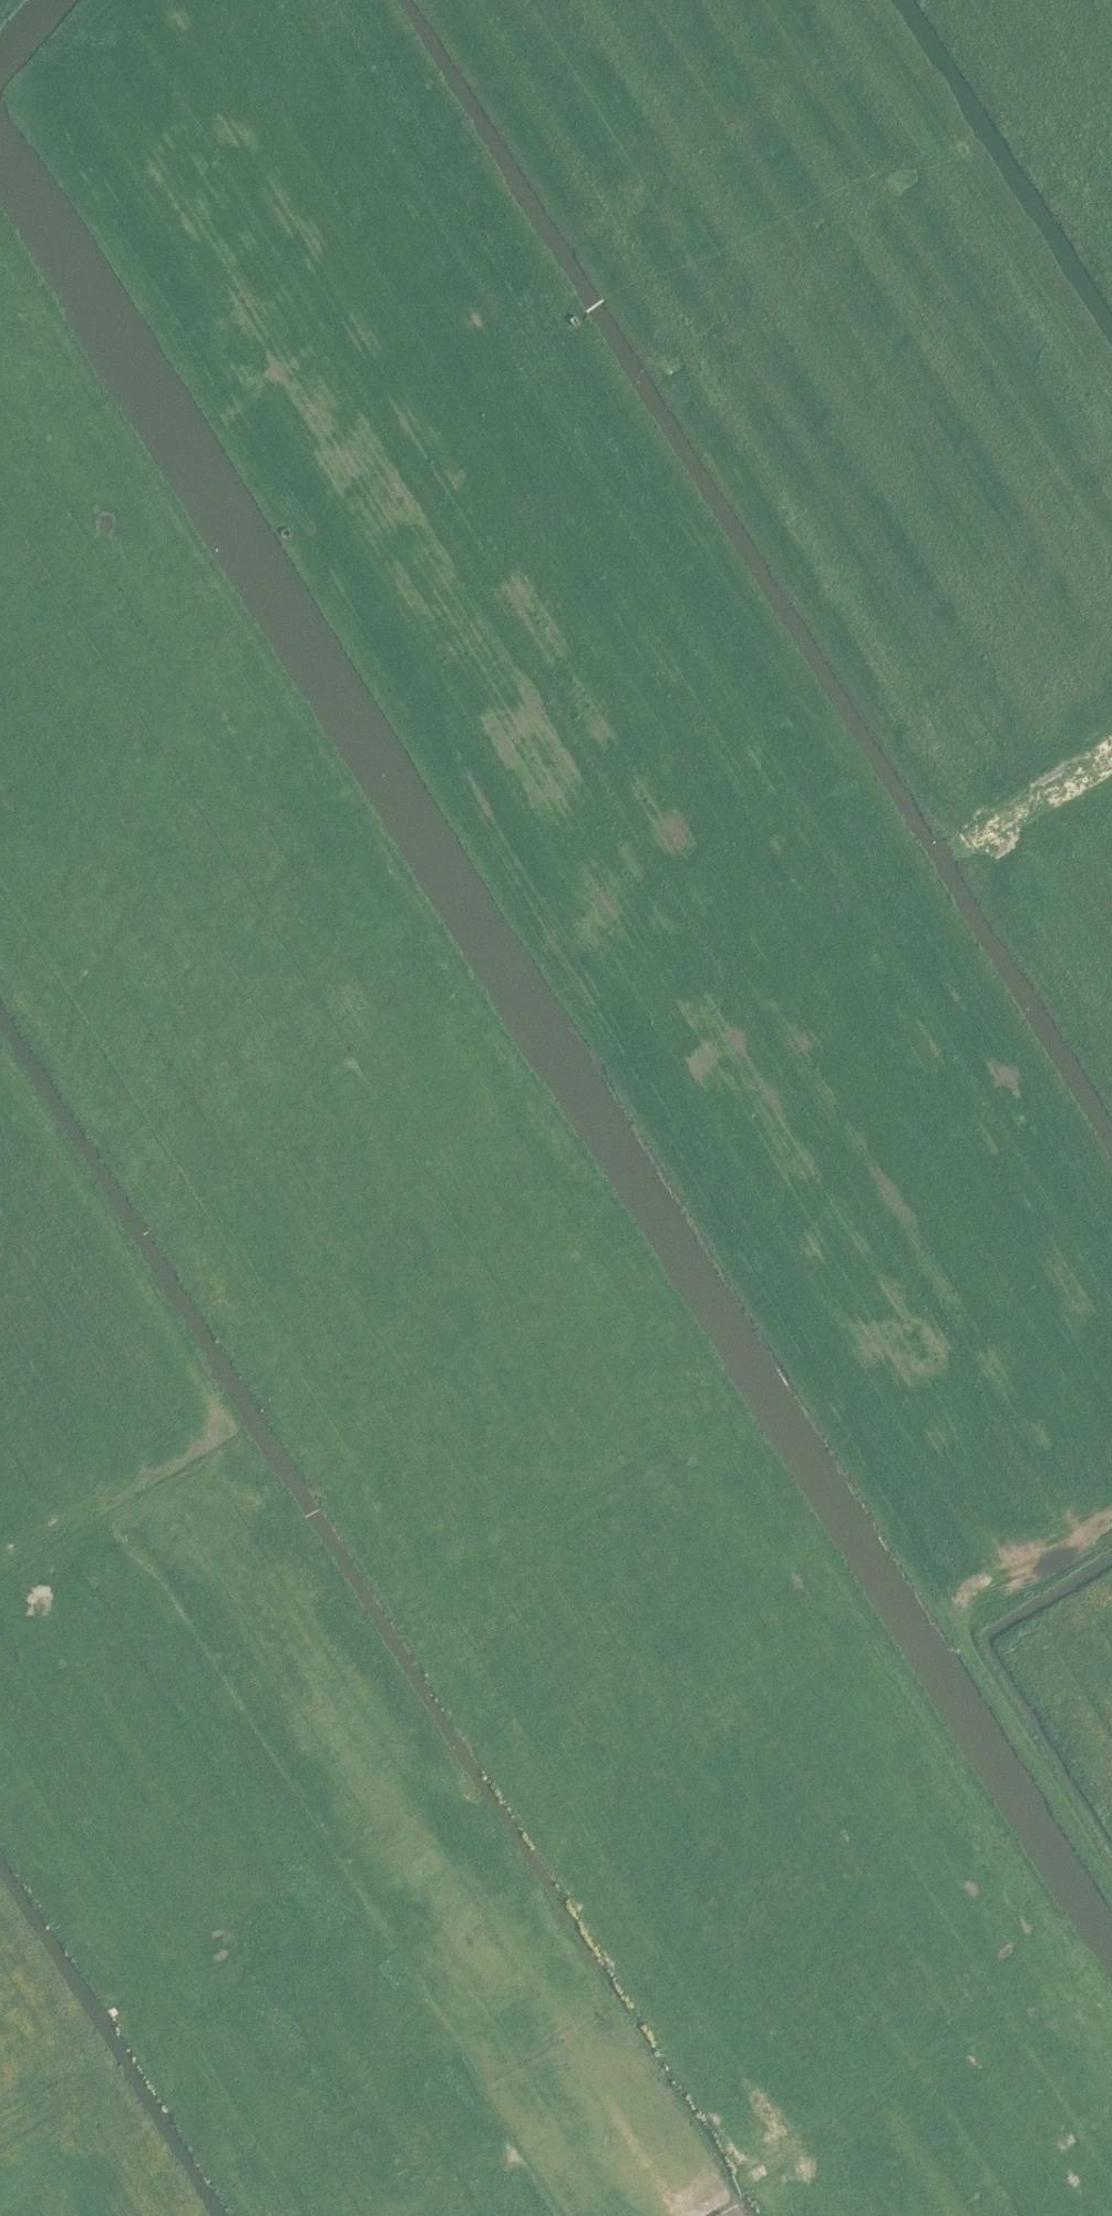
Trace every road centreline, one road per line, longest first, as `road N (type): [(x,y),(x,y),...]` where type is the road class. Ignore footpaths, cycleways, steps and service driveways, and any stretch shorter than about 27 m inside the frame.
road 1 (track): [(955,1629),(1111,1886)]

